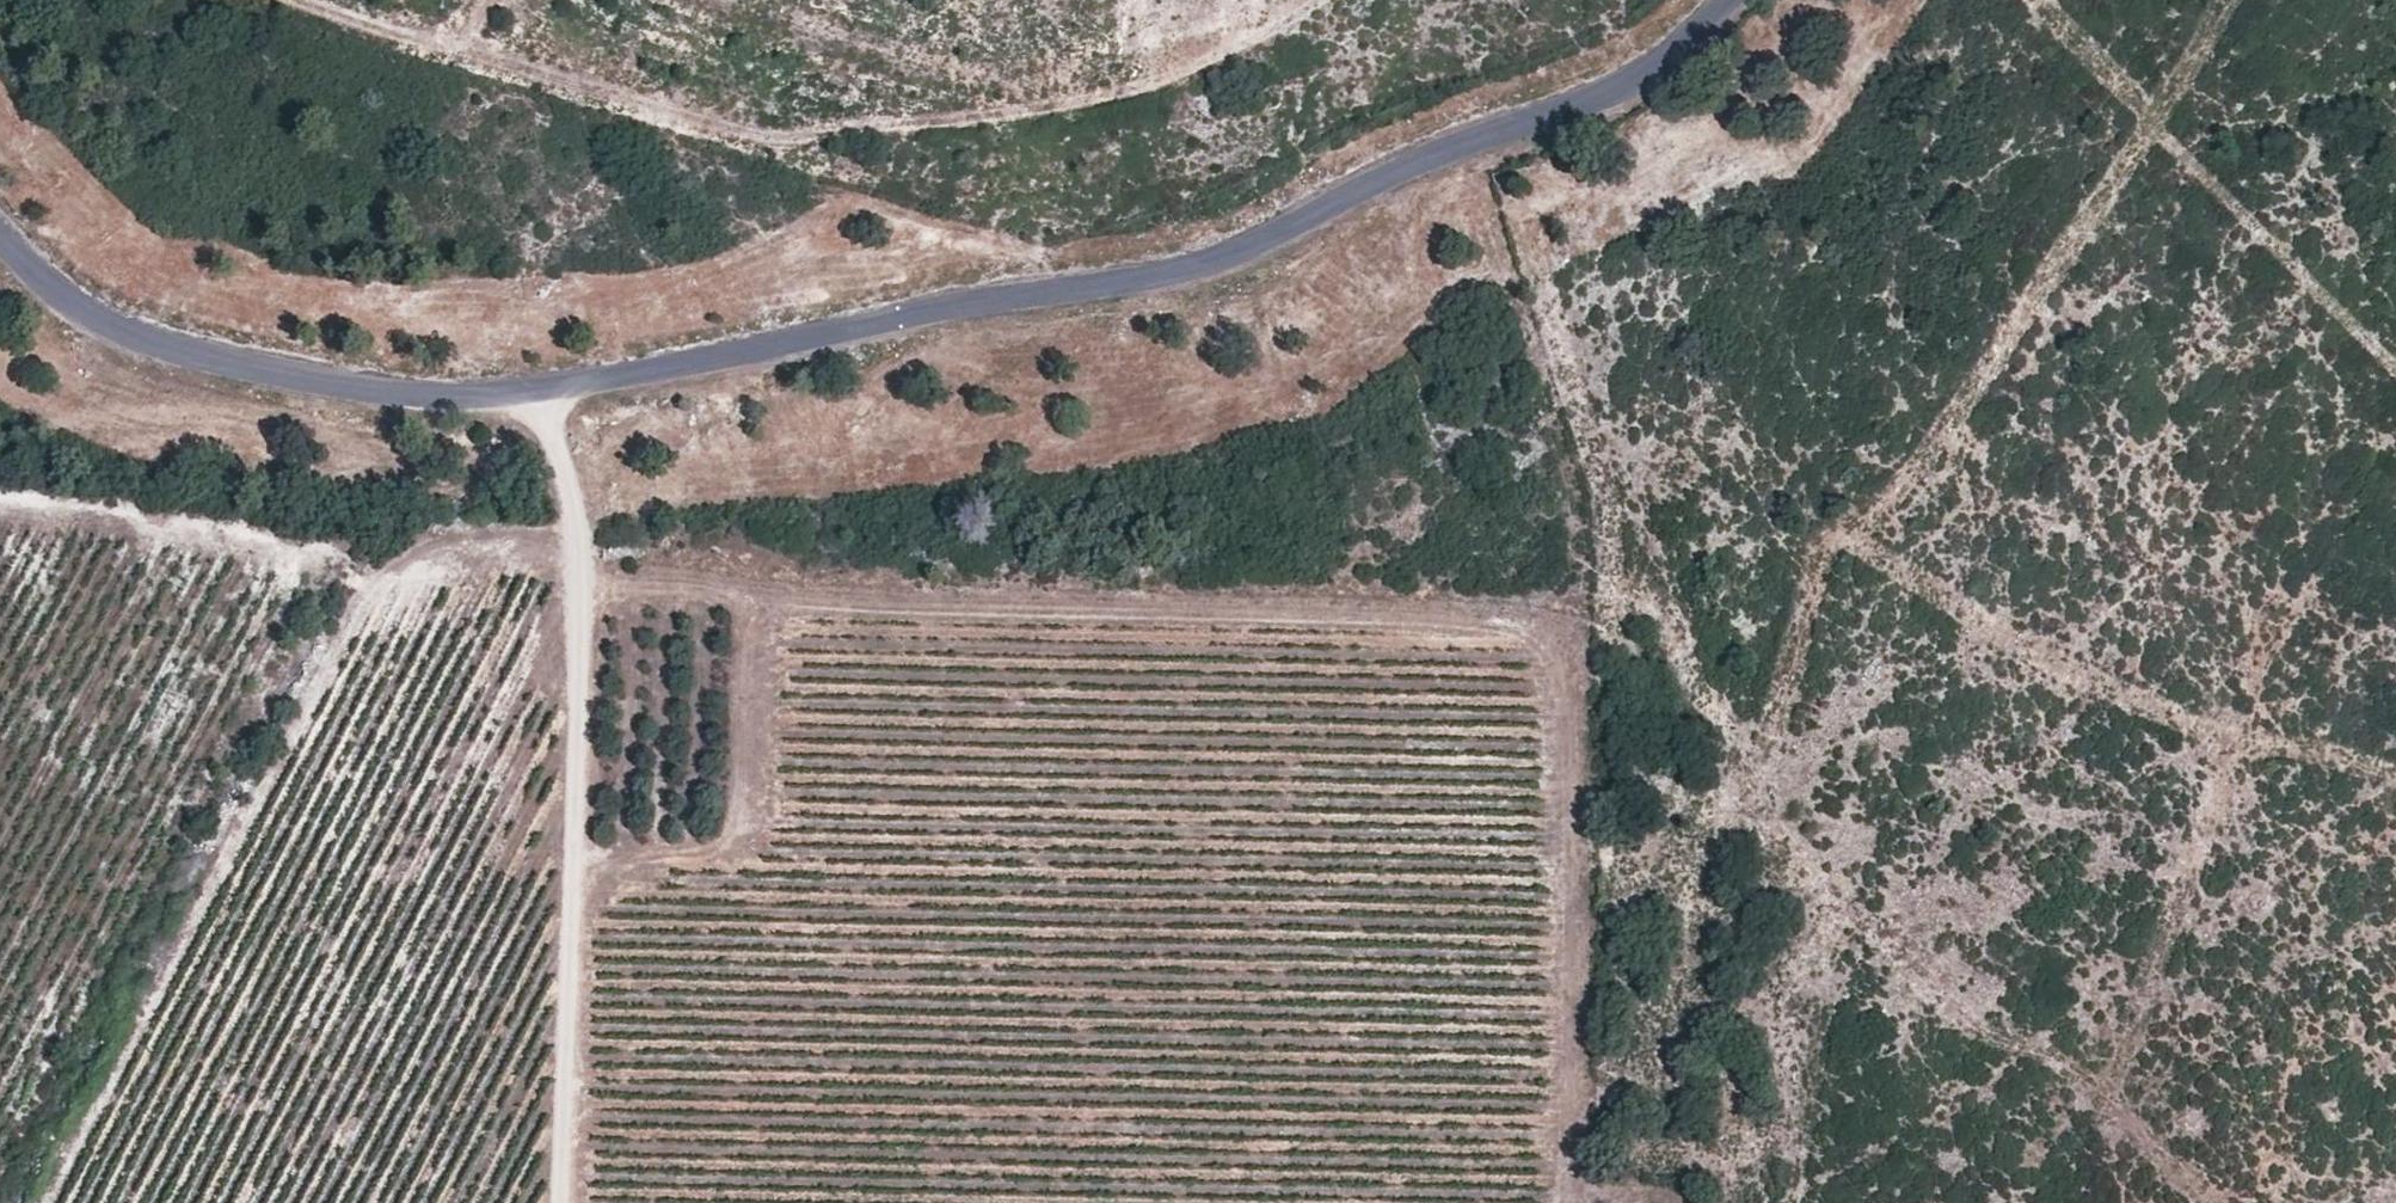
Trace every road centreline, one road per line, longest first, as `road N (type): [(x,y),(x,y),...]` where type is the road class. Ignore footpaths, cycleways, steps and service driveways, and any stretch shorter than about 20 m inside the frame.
road 1 (tertiary): [(0,238),(110,330),(223,364),(456,395),(537,391),(1193,265),(1470,137),(1614,88),(1690,38),(1724,0)]
road 2 (track): [(537,391),(577,535),(560,1202)]

